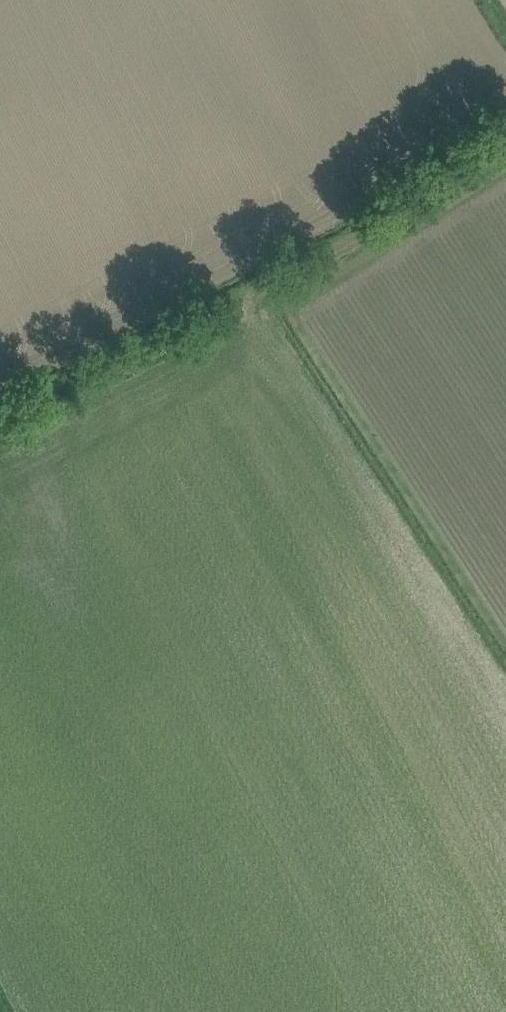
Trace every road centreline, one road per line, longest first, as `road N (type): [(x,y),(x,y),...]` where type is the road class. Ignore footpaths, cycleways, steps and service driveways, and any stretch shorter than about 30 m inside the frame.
road 1 (track): [(505,143),(359,247),(0,431)]

